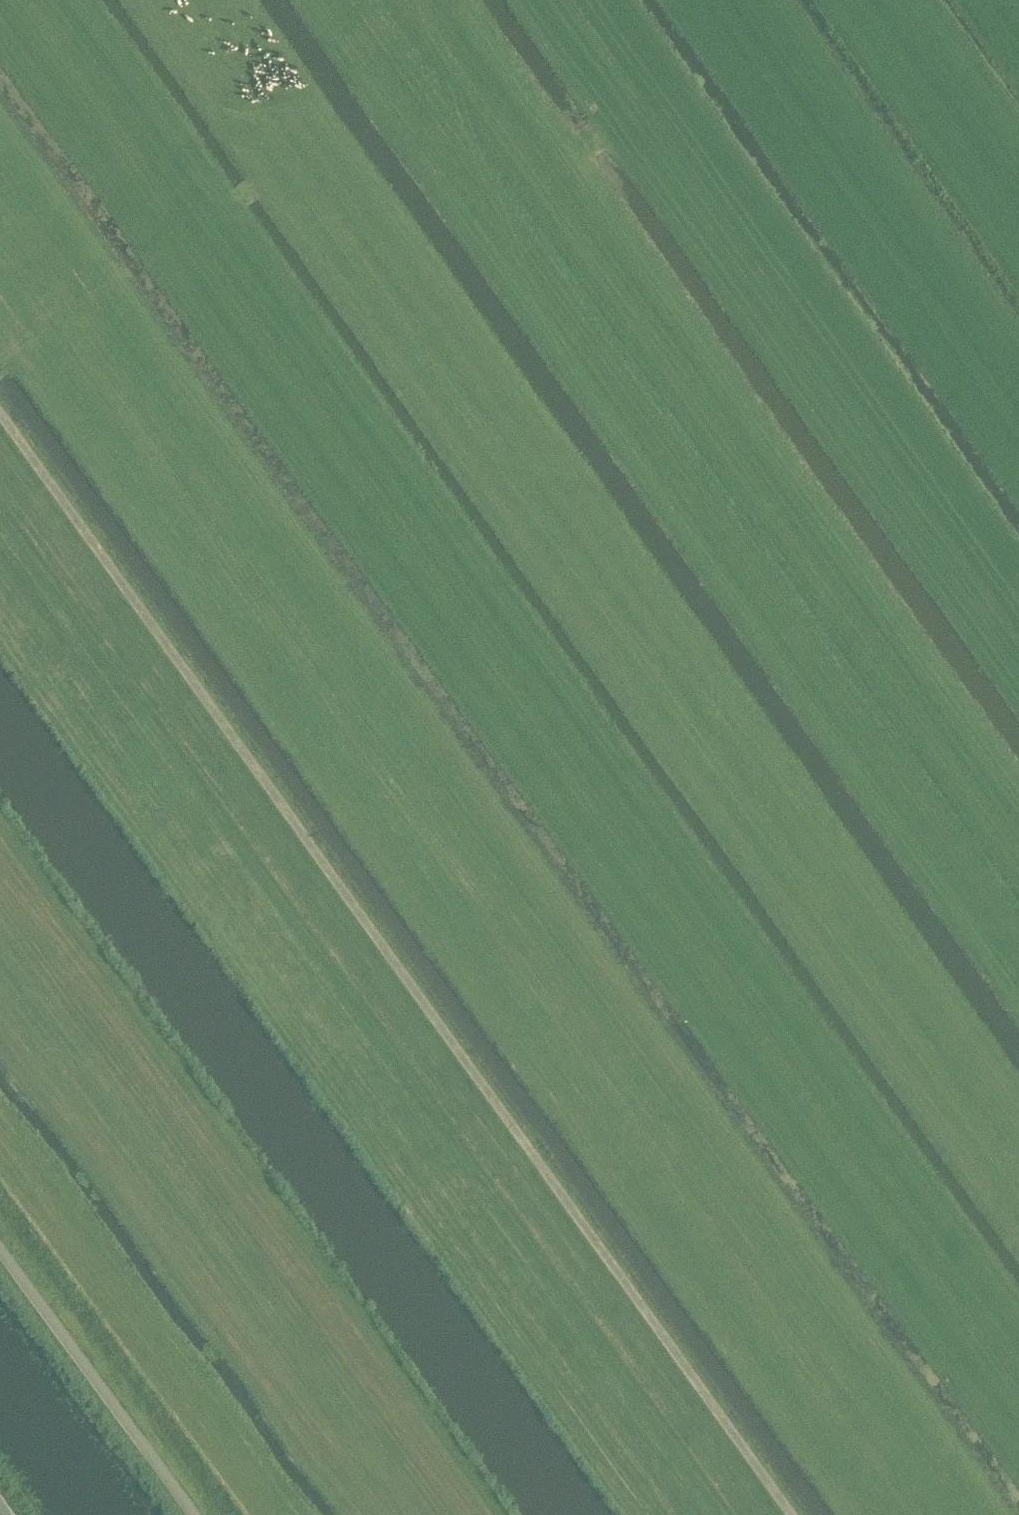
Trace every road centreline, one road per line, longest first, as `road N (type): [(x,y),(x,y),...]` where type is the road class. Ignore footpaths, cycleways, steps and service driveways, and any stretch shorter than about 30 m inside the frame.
road 1 (track): [(792,1514),(0,413)]
road 2 (unclassified): [(195,1514),(0,1248)]

